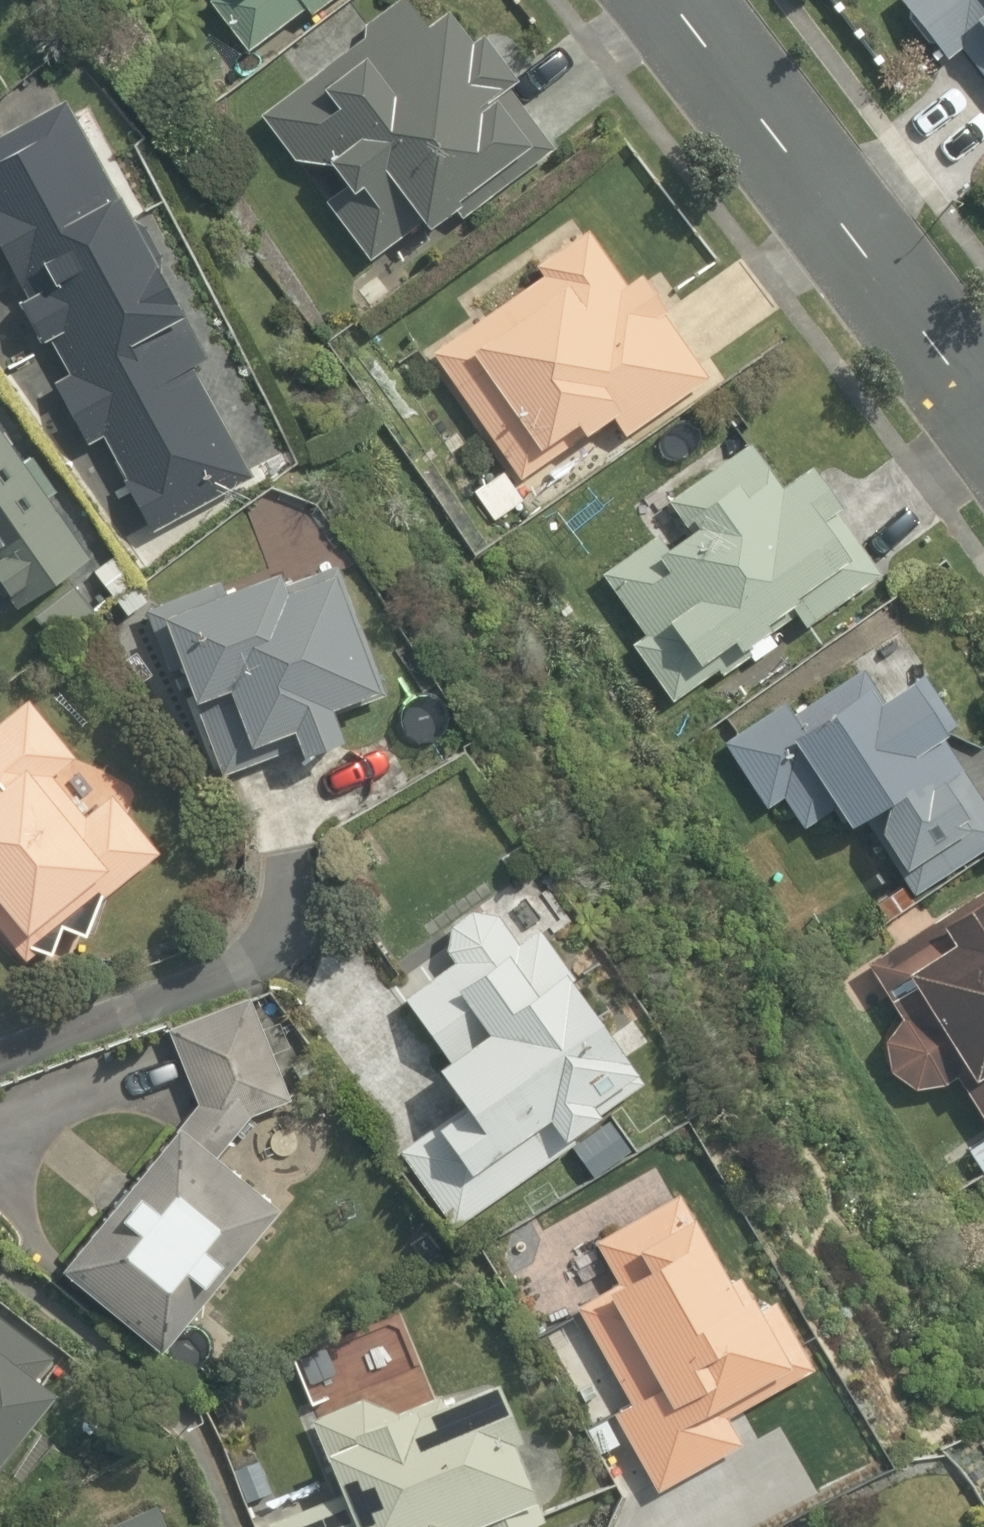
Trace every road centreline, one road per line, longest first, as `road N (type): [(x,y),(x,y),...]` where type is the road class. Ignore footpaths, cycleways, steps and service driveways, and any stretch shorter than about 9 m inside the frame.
road 1 (residential): [(983,367),(709,0)]

